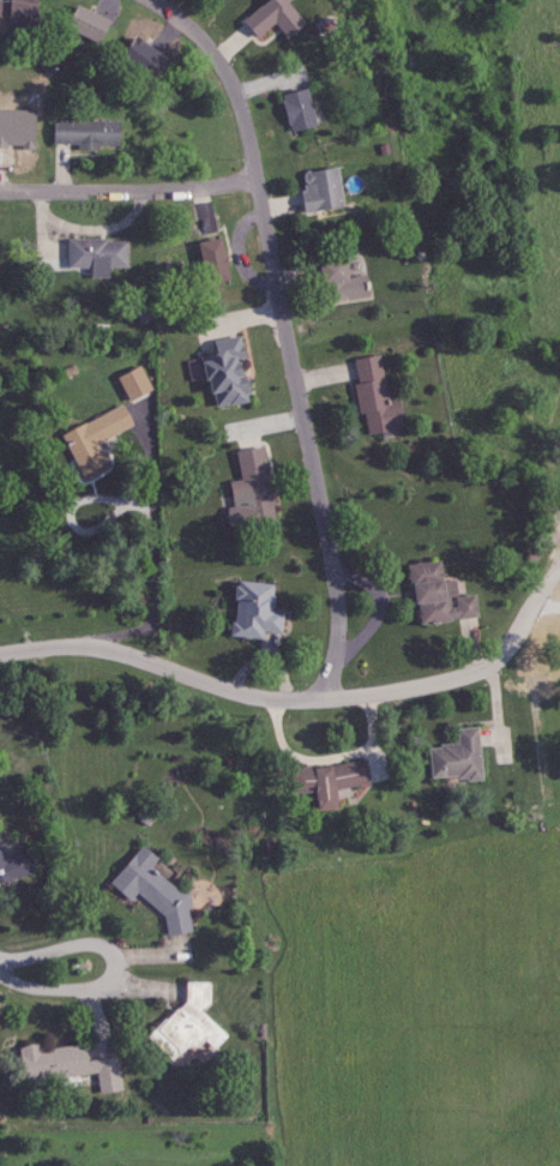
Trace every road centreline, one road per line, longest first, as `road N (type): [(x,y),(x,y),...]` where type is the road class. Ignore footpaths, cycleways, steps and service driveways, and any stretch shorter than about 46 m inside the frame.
road 1 (residential): [(324,701),(341,632),(333,559),(241,102),(212,50),(151,0)]
road 2 (residential): [(0,657),(104,651),(252,699),(368,698),(488,669),(559,571)]
road 3 (residential): [(0,975),(25,991),(102,991),(118,973),(118,958),(92,944),(0,965)]
road 4 (residential): [(259,181),(143,192),(0,191)]

